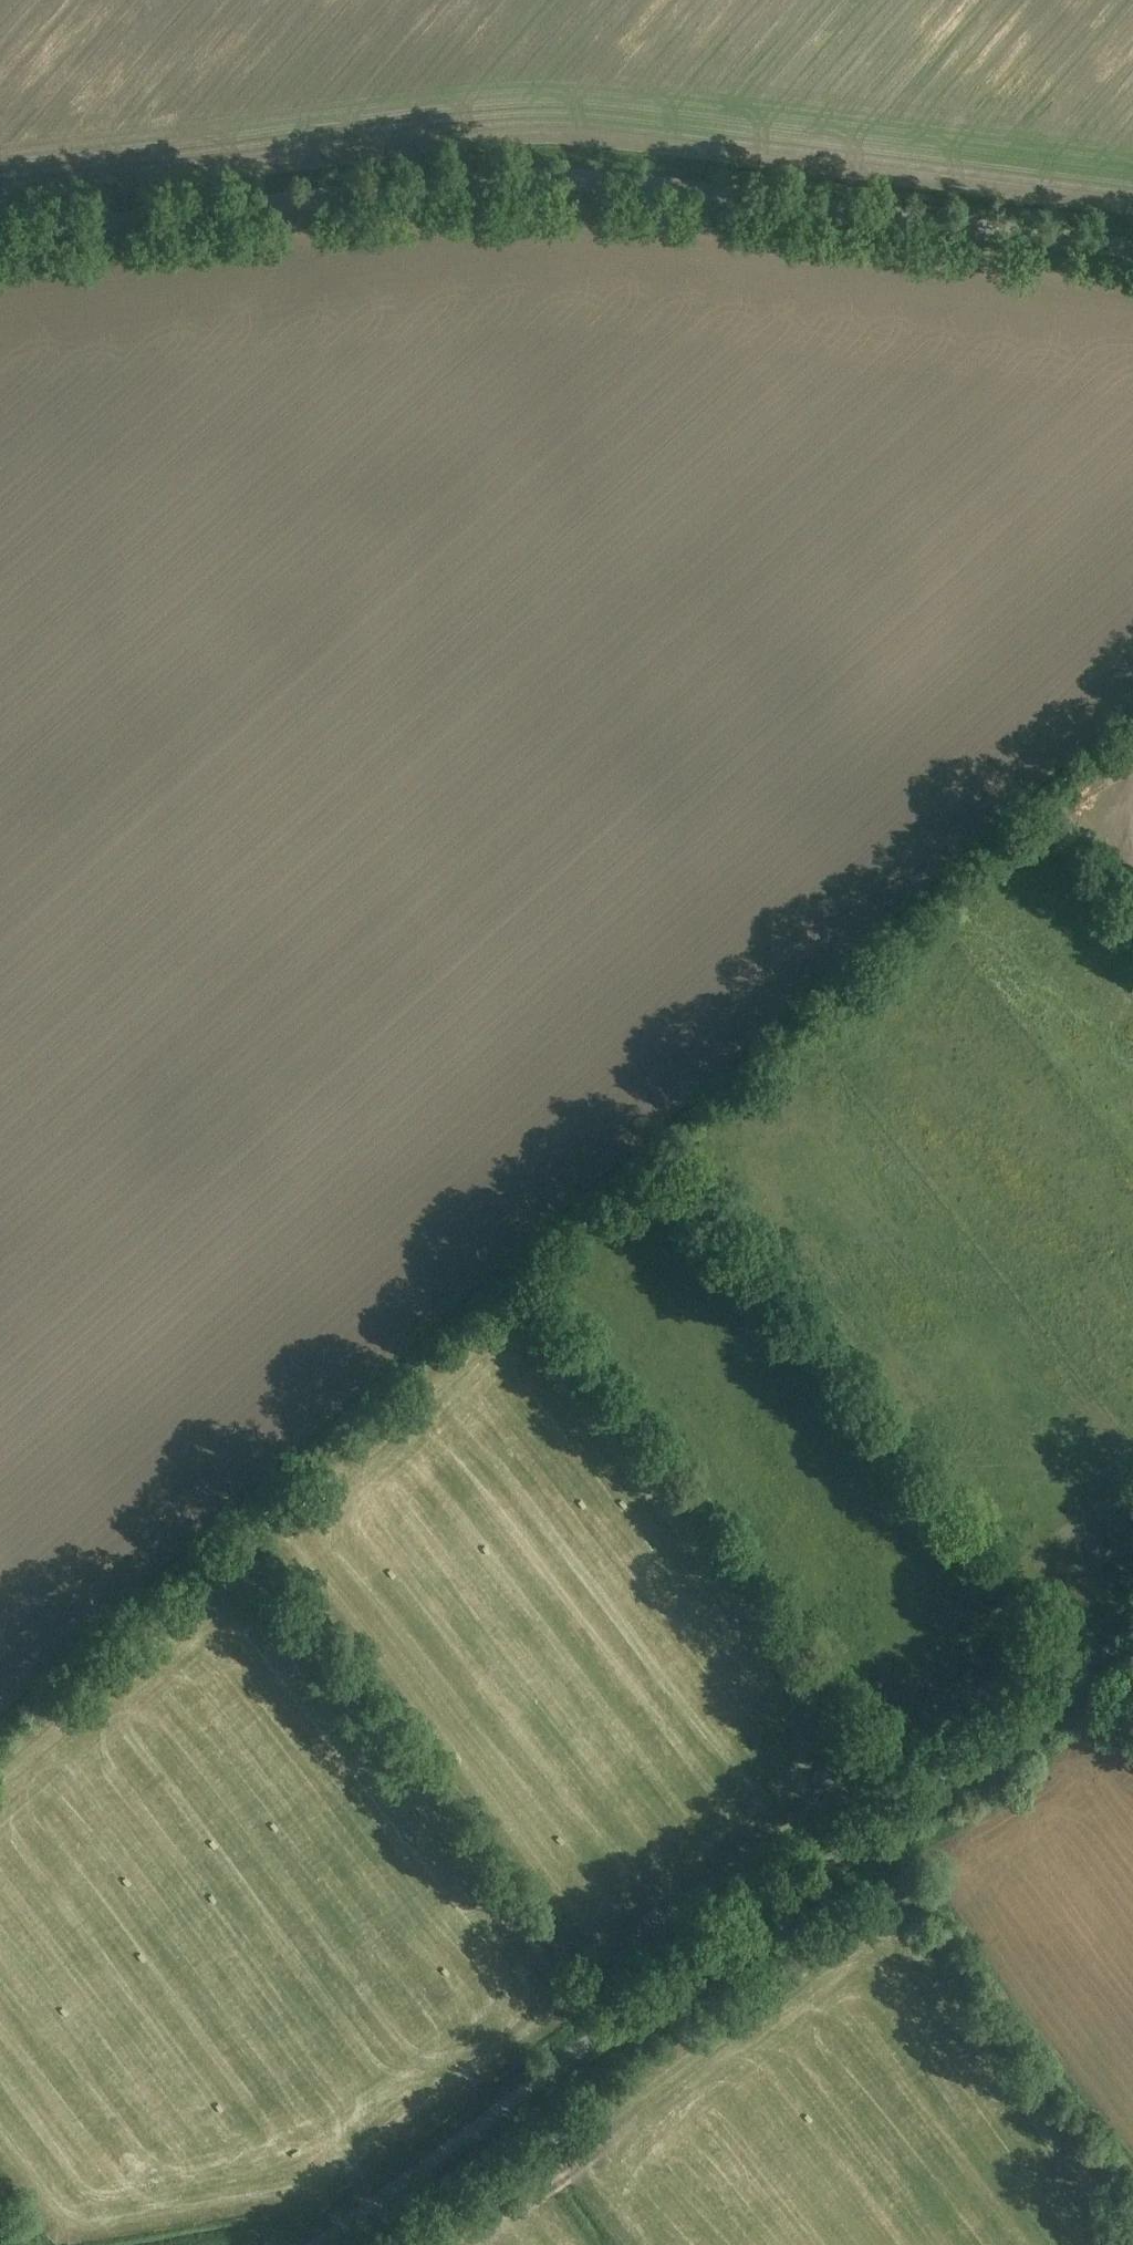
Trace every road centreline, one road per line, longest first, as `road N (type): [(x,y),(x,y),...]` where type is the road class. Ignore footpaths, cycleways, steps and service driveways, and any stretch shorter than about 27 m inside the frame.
road 1 (unclassified): [(0,242),(467,187),(559,185),(1132,258)]
road 2 (unclassified): [(321,2244),(1132,1637)]

